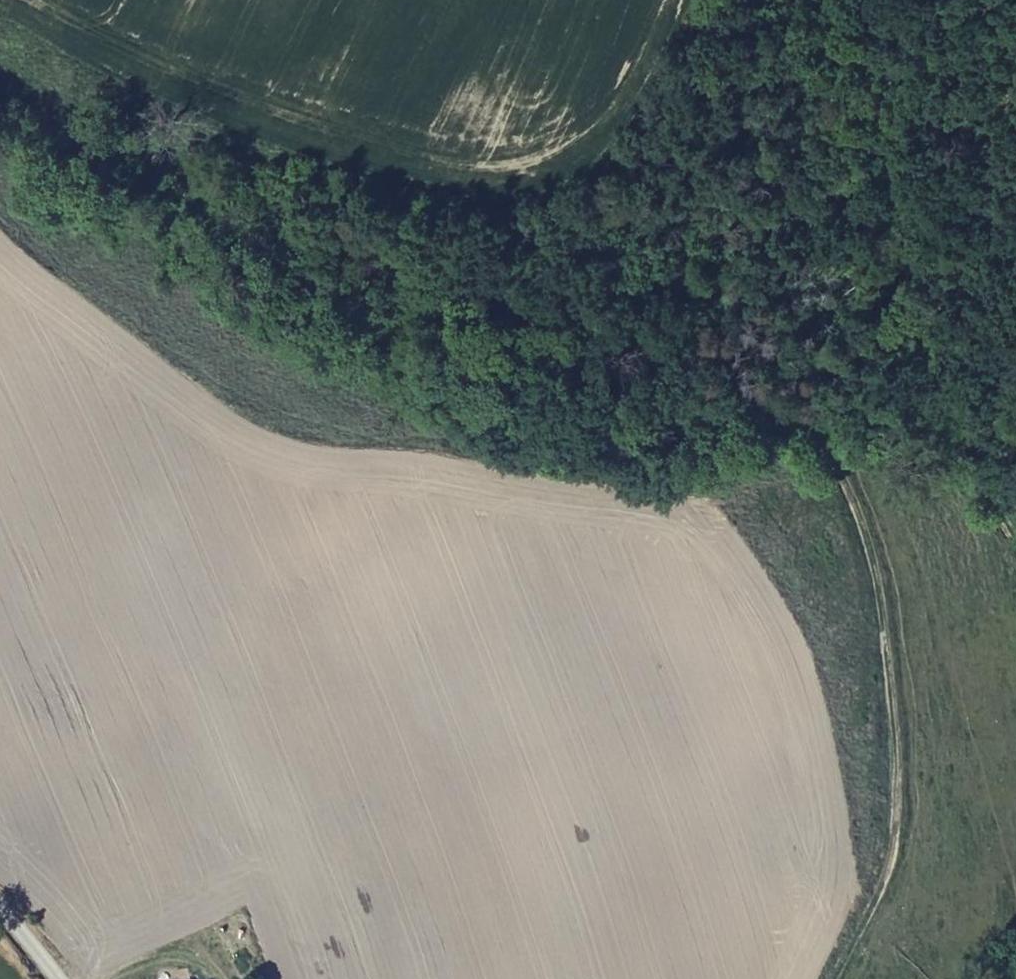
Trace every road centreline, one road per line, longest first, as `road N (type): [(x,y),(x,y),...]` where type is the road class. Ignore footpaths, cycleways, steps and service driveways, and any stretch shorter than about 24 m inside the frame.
road 1 (track): [(1015,532),(991,495),(933,447),(861,449),(841,460),(877,585),(898,802),(892,856),(837,978)]

